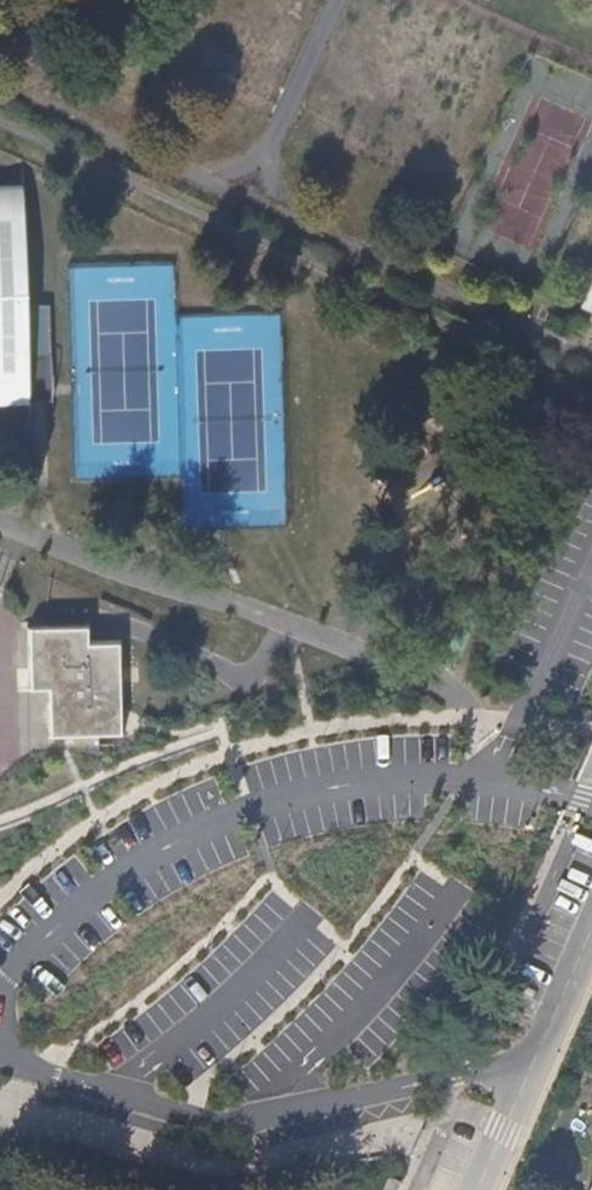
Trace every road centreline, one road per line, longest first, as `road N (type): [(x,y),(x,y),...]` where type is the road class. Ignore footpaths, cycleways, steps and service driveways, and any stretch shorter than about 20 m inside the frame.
road 1 (residential): [(591,922),(476,1189)]

